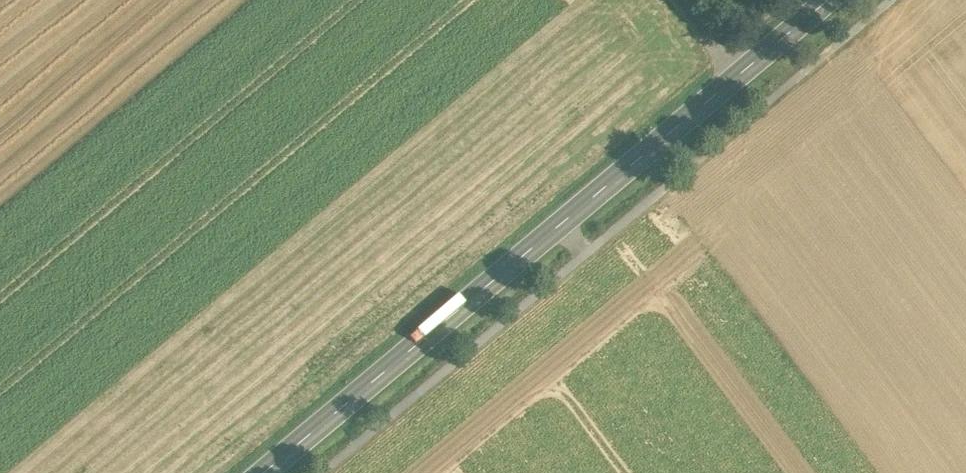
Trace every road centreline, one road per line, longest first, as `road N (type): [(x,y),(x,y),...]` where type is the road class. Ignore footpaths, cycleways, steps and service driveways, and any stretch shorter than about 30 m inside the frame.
road 1 (primary): [(265,472),(829,0)]

